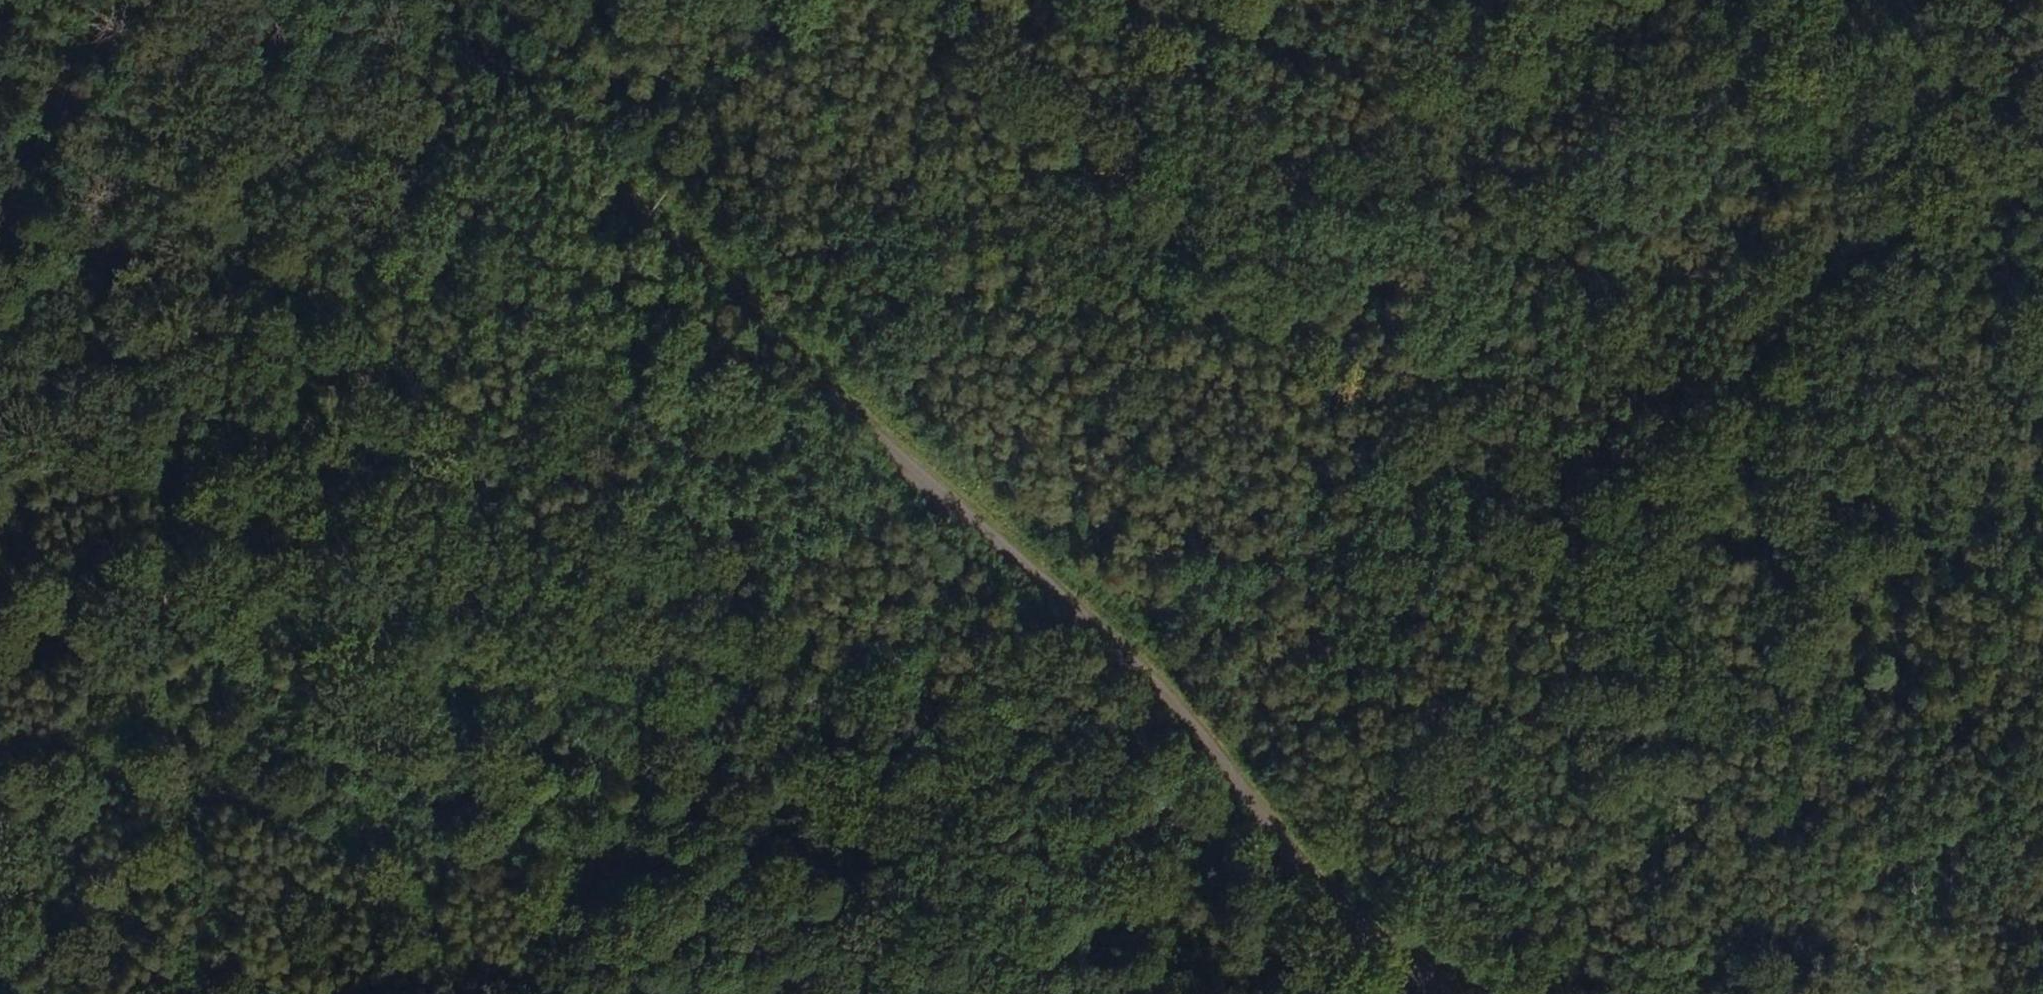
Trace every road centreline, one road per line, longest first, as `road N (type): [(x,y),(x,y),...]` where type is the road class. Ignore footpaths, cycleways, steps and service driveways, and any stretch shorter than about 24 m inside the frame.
road 1 (track): [(0,783),(194,474),(1290,832),(1341,993)]
road 2 (track): [(2042,985),(827,0)]
road 3 (unclassified): [(1485,993),(1290,832),(979,527),(491,0)]

